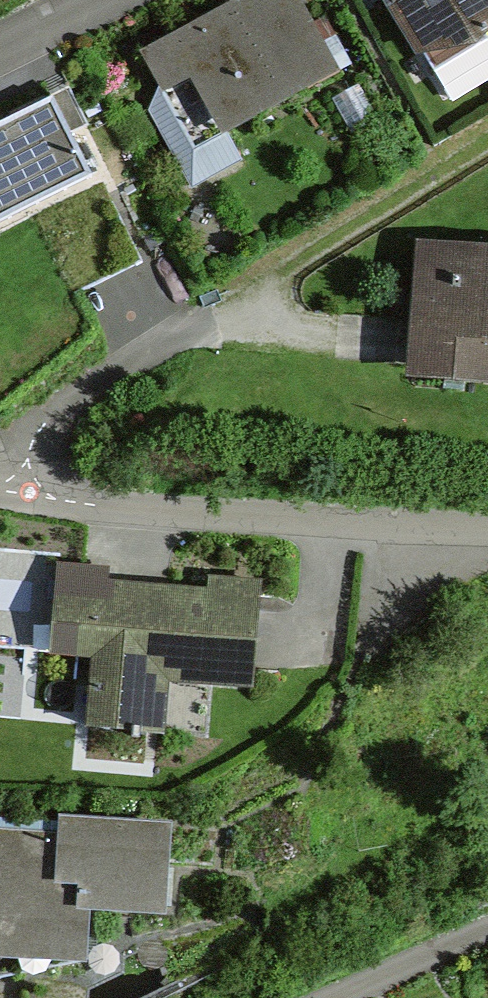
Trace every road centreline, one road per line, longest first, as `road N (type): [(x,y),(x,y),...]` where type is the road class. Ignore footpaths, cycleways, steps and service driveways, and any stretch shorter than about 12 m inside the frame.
road 1 (residential): [(487,527),(153,511),(0,489)]
road 2 (residential): [(352,997),(487,936)]

